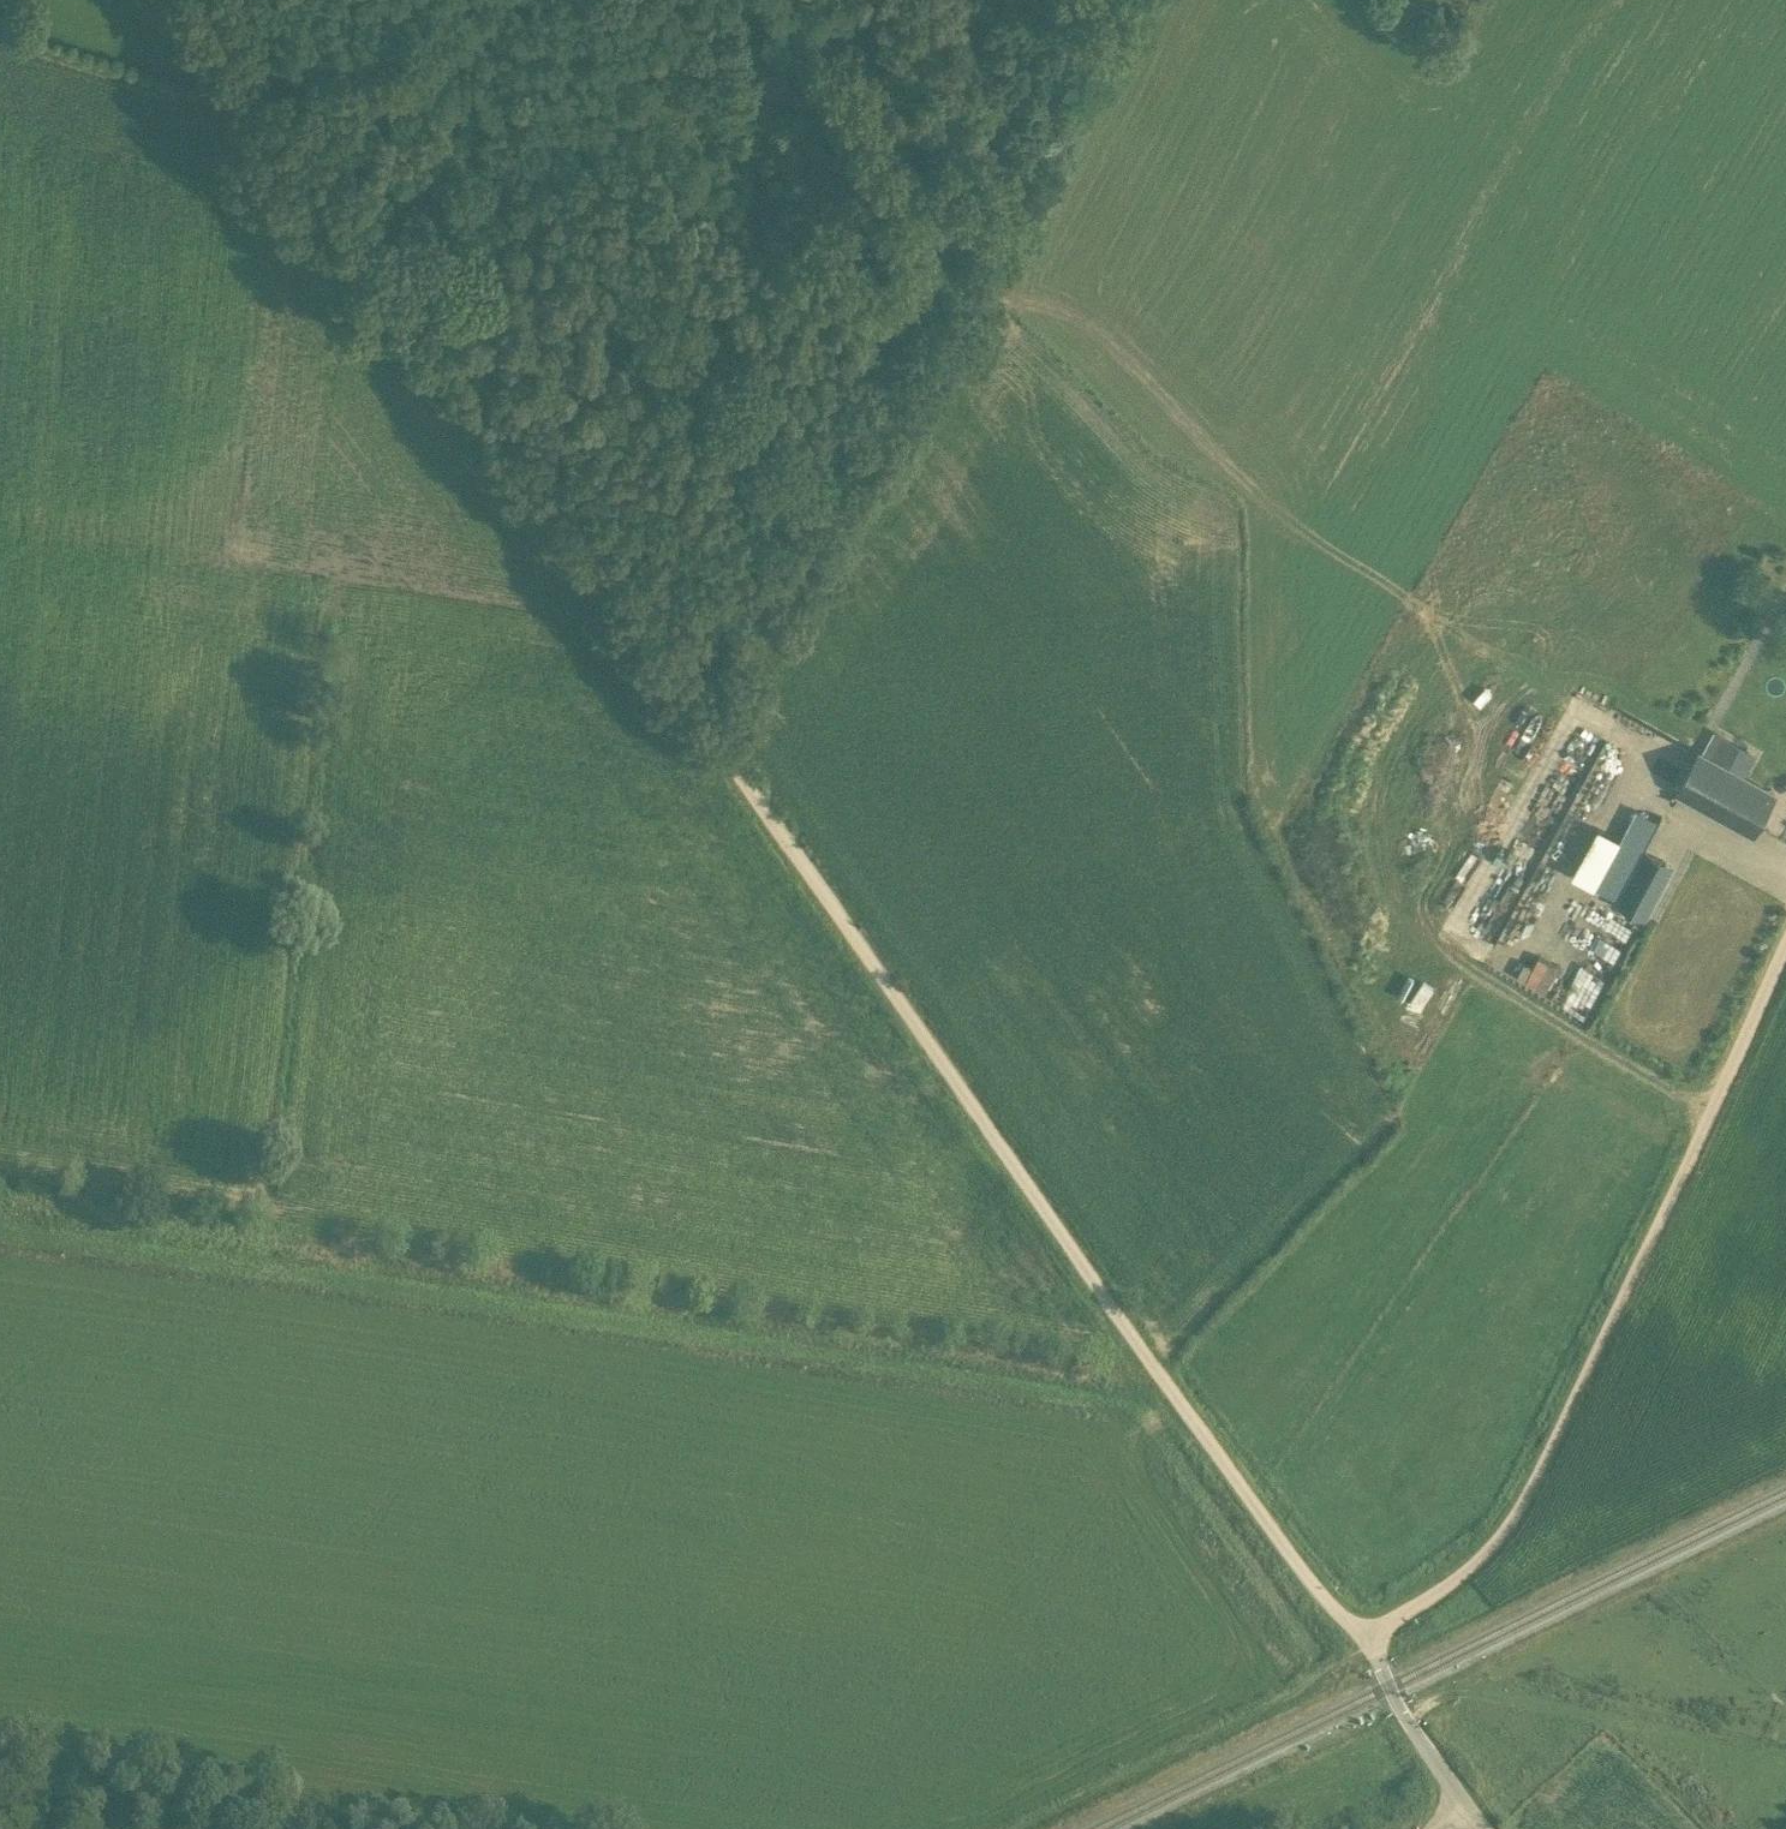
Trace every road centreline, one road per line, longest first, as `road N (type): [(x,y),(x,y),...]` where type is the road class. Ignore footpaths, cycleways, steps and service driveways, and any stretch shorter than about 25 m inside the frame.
road 1 (unclassified): [(192,0),(1161,1378),(1302,1572),(1366,1639)]
road 2 (unclassified): [(1785,946),(1510,1526),(1448,1586),(1366,1639)]
road 3 (track): [(533,1828),(300,1779),(0,1772)]
road 4 (track): [(1372,1648),(1011,1828)]
road 5 (unclassified): [(1366,1639),(1401,1714),(1483,1828)]

